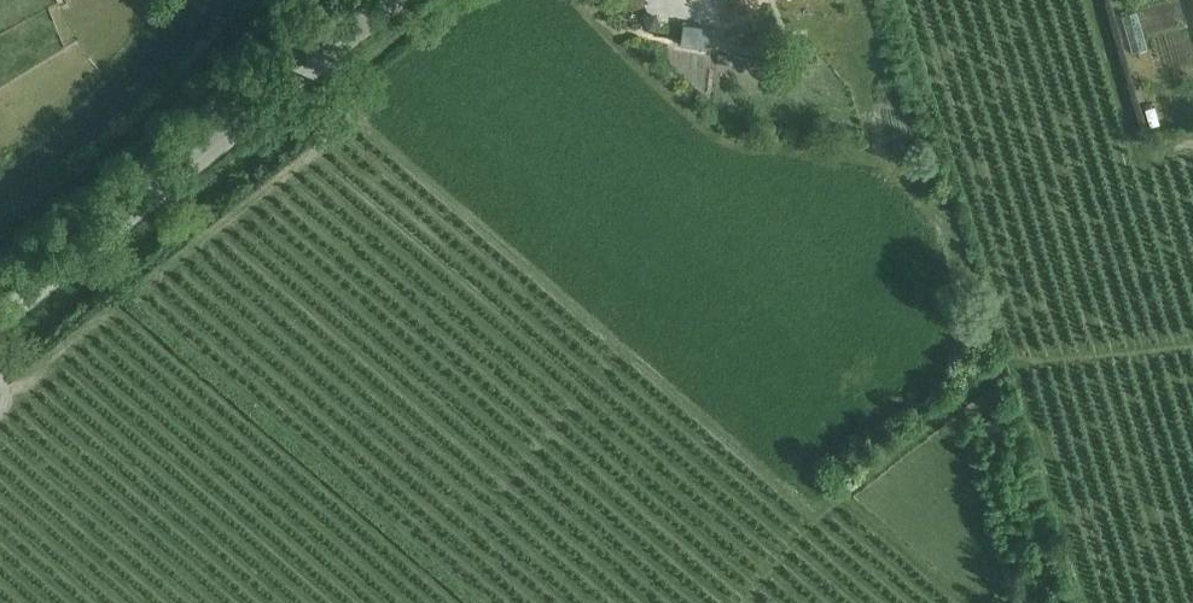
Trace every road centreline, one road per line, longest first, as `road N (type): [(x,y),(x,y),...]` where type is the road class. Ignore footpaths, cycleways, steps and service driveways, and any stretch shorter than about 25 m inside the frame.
road 1 (unclassified): [(0,313),(397,0)]

